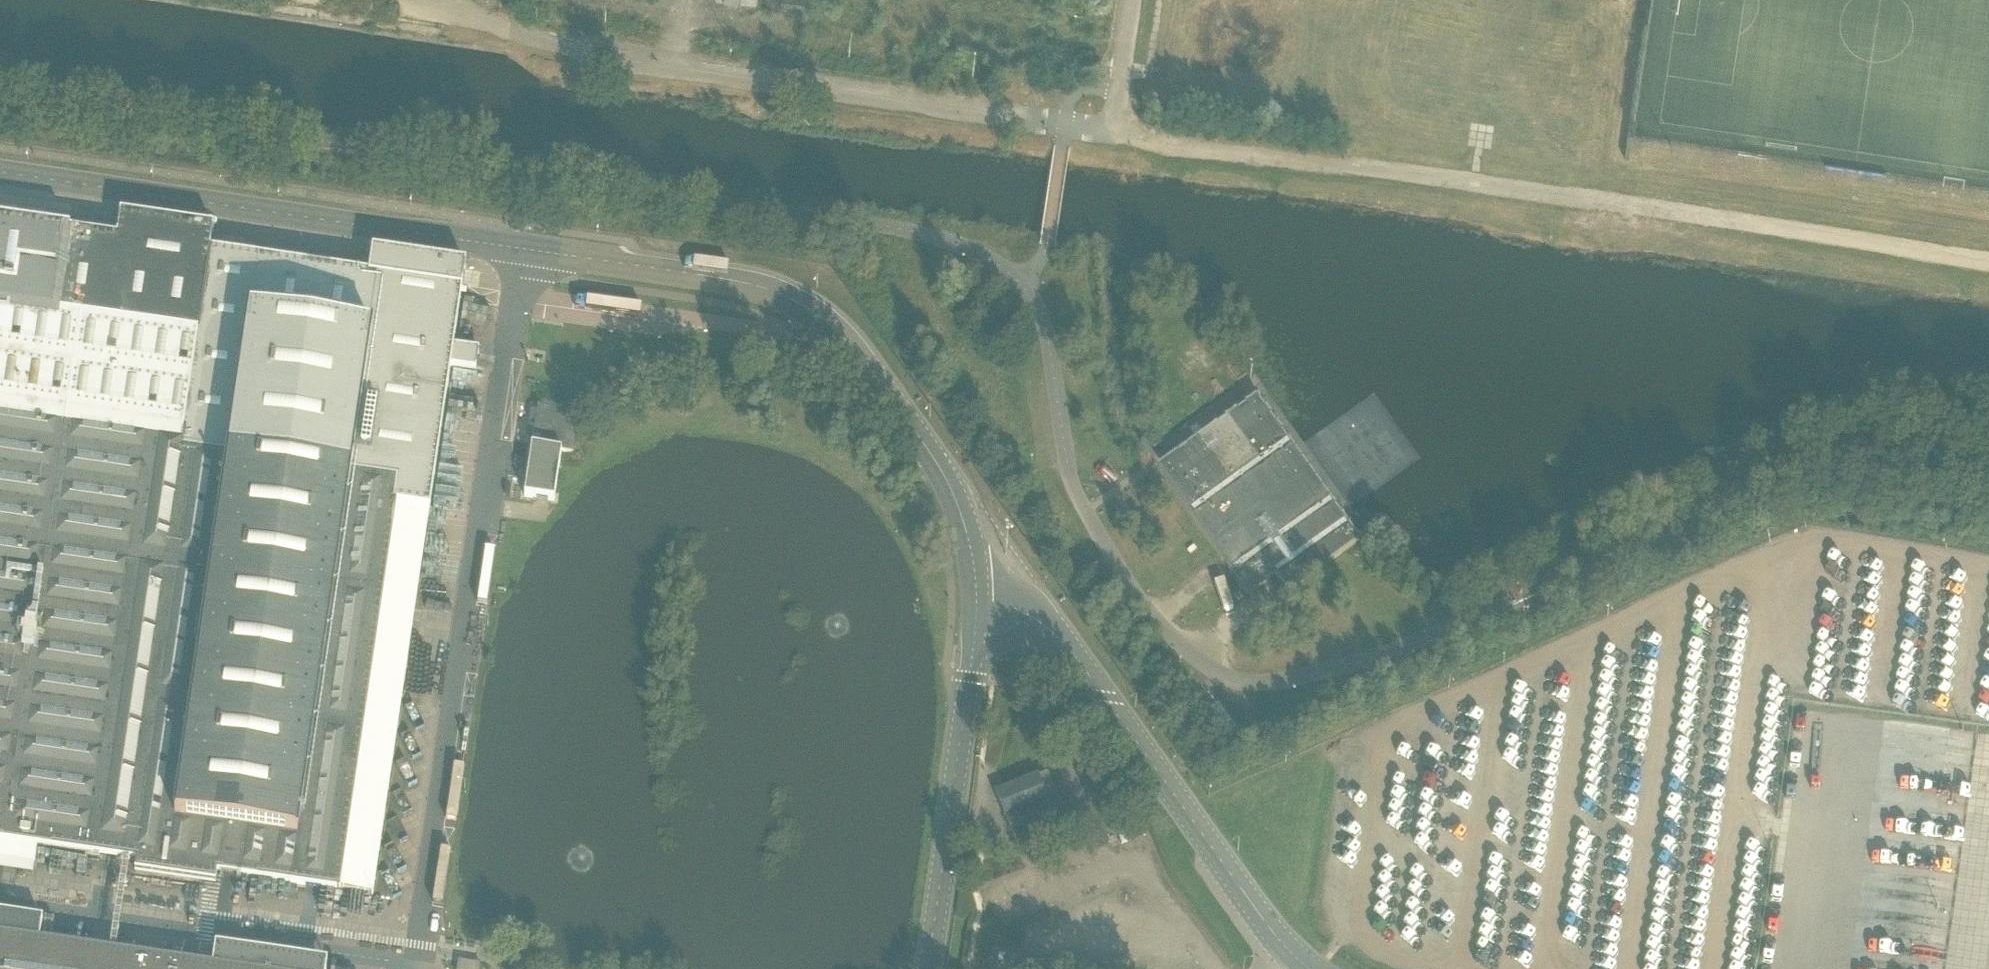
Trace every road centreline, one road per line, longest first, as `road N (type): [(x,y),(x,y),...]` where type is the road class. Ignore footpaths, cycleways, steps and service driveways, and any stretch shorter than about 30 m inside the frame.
road 1 (unclassified): [(1462,623),(1284,681),(1243,683),(1182,653),(1085,512),(1069,473),(1050,344),(1032,293),(966,247),(899,228),(0,92)]
road 2 (unclassified): [(976,597),(958,512),(917,434),(843,337),(780,296),(0,175)]
road 3 (track): [(1988,263),(1114,132)]
road 4 (unclassified): [(1114,132),(615,63),(502,33),(483,20)]
road 5 (unclassified): [(1308,968),(1286,952),(1054,627),(1037,611),(976,597)]
road 6 (unclassified): [(0,903),(409,963)]
road 7 (unclassified): [(931,968),(976,597)]
road 8 (residential): [(1114,132),(1132,0)]

